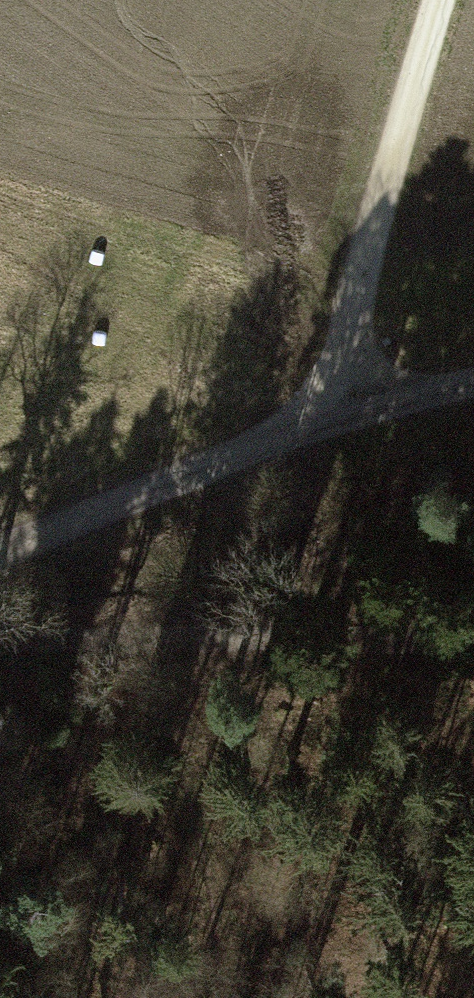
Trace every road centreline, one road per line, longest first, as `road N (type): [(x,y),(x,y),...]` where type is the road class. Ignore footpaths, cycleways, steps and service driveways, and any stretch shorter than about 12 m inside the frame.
road 1 (track): [(0,631),(23,640),(473,640)]
road 2 (track): [(343,406),(352,289),(438,0)]
road 3 (track): [(343,406),(0,558)]
road 4 (track): [(473,386),(343,406)]

